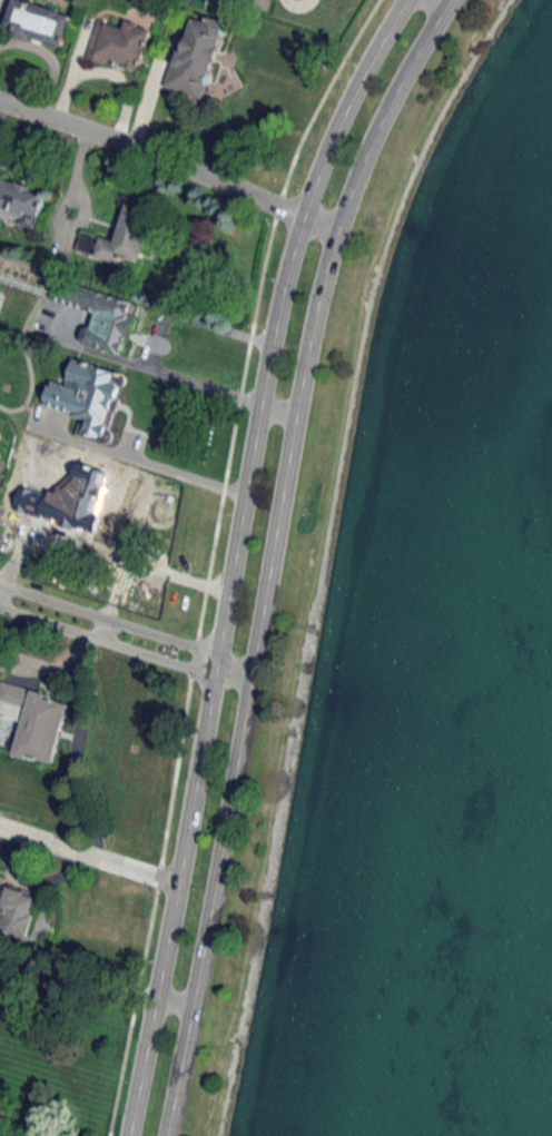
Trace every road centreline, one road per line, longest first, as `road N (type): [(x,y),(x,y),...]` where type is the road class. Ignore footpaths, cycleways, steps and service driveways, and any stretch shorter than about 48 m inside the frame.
road 1 (secondary): [(164,1135),(327,260),(377,126),(449,0)]
road 2 (secondary): [(401,0),(310,182),(278,297),(125,1135)]
road 3 (residential): [(336,233),(0,103)]
road 4 (residential): [(216,648),(0,582)]
road 5 (residential): [(0,604),(211,671)]
road 6 (residential): [(175,880),(0,825)]

